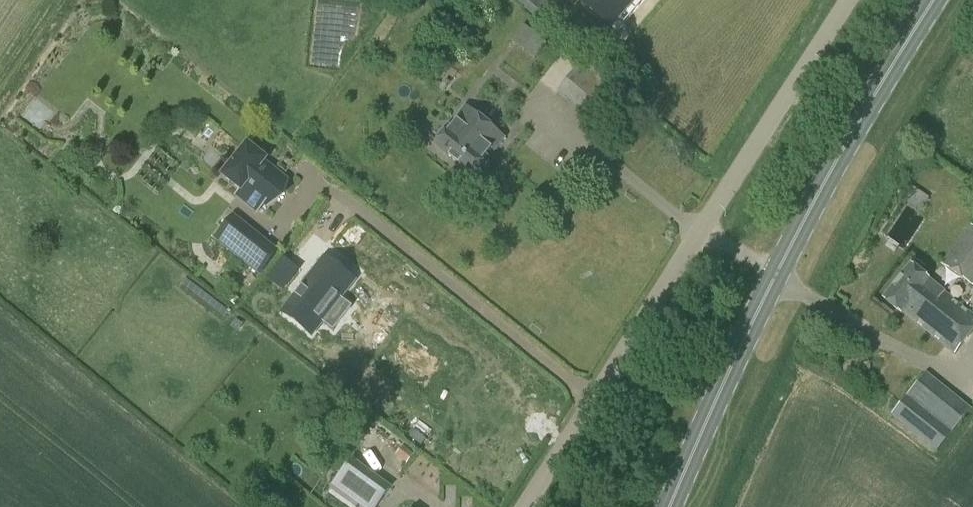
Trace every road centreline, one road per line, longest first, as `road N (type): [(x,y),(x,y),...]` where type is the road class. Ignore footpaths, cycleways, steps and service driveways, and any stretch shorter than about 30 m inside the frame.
road 1 (unclassified): [(523,506),(700,228)]
road 2 (primary): [(779,273),(864,112),(935,0)]
road 3 (unclassified): [(700,228),(850,0)]
road 4 (primary): [(670,506),(779,273)]

